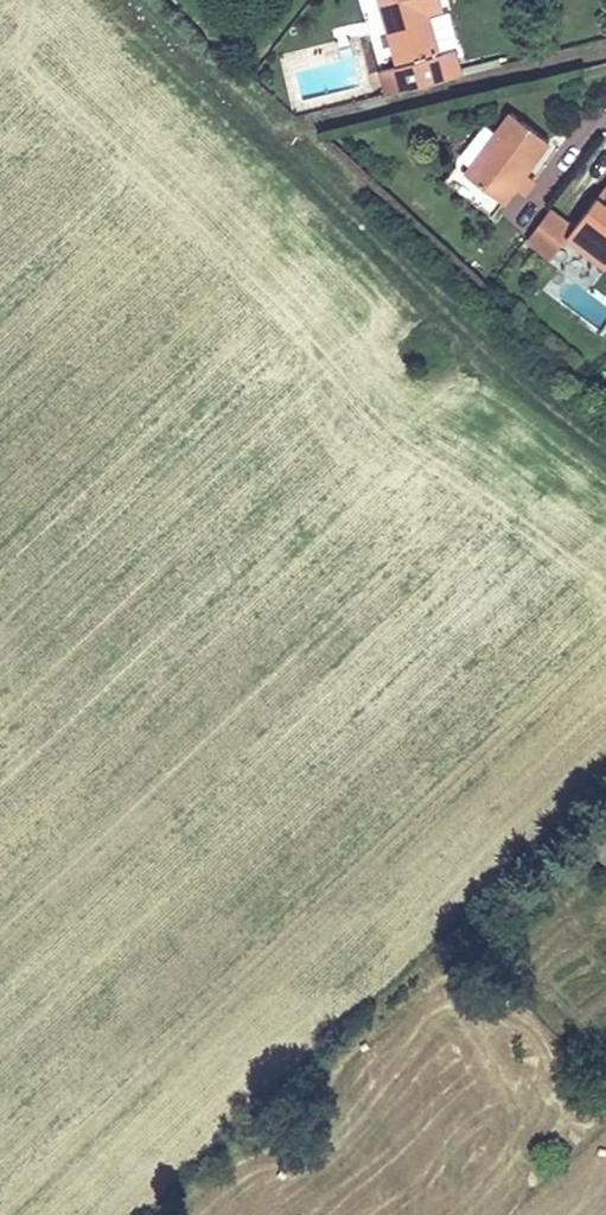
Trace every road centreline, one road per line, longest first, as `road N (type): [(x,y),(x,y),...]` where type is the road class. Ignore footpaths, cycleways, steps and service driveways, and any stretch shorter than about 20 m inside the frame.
road 1 (track): [(605,443),(454,316),(127,0)]

